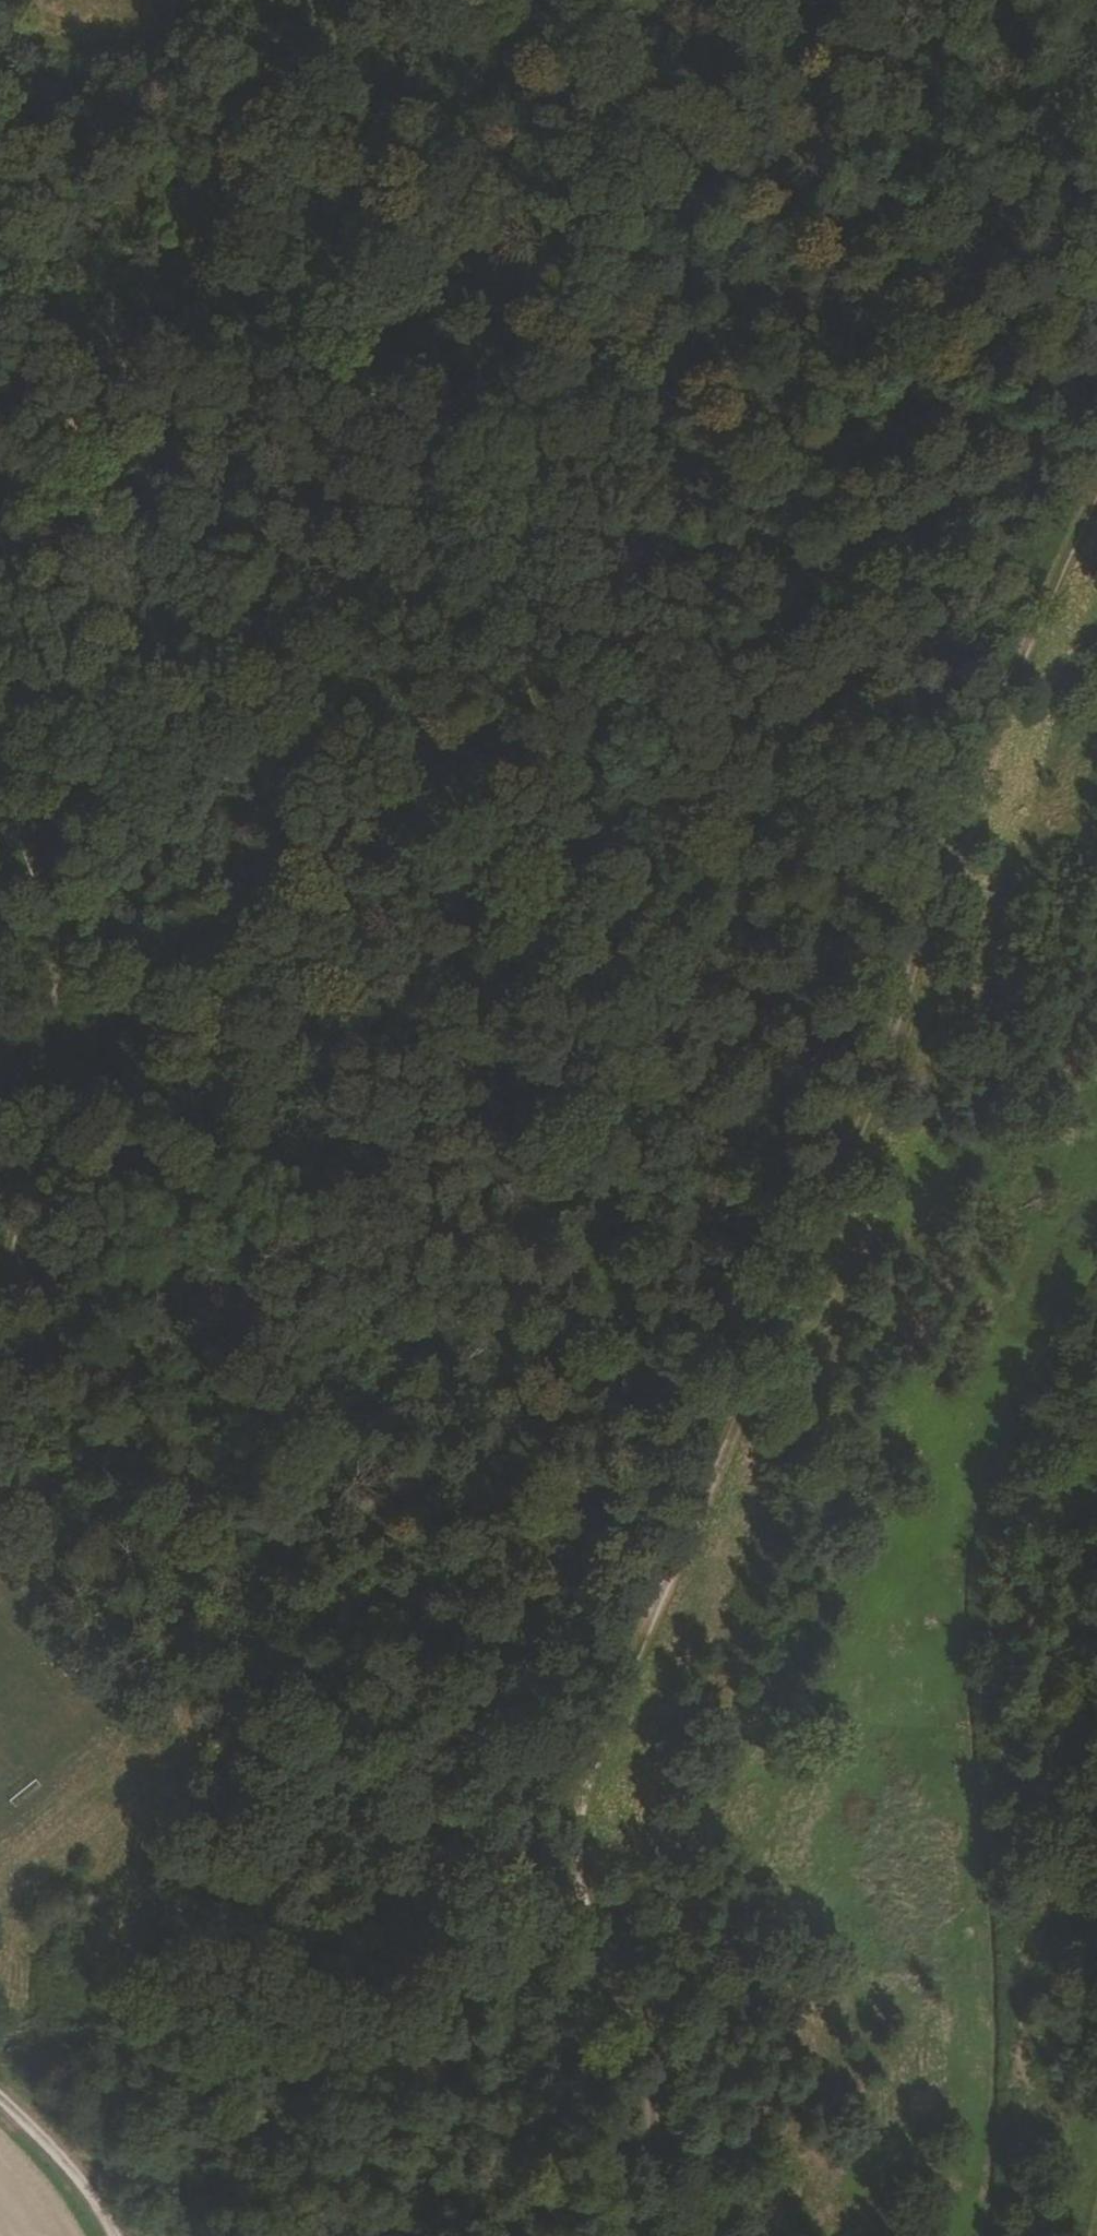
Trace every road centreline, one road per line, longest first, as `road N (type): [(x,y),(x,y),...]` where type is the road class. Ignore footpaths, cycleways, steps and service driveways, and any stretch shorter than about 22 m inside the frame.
road 1 (track): [(0,2102),(58,2156),(117,2235)]

